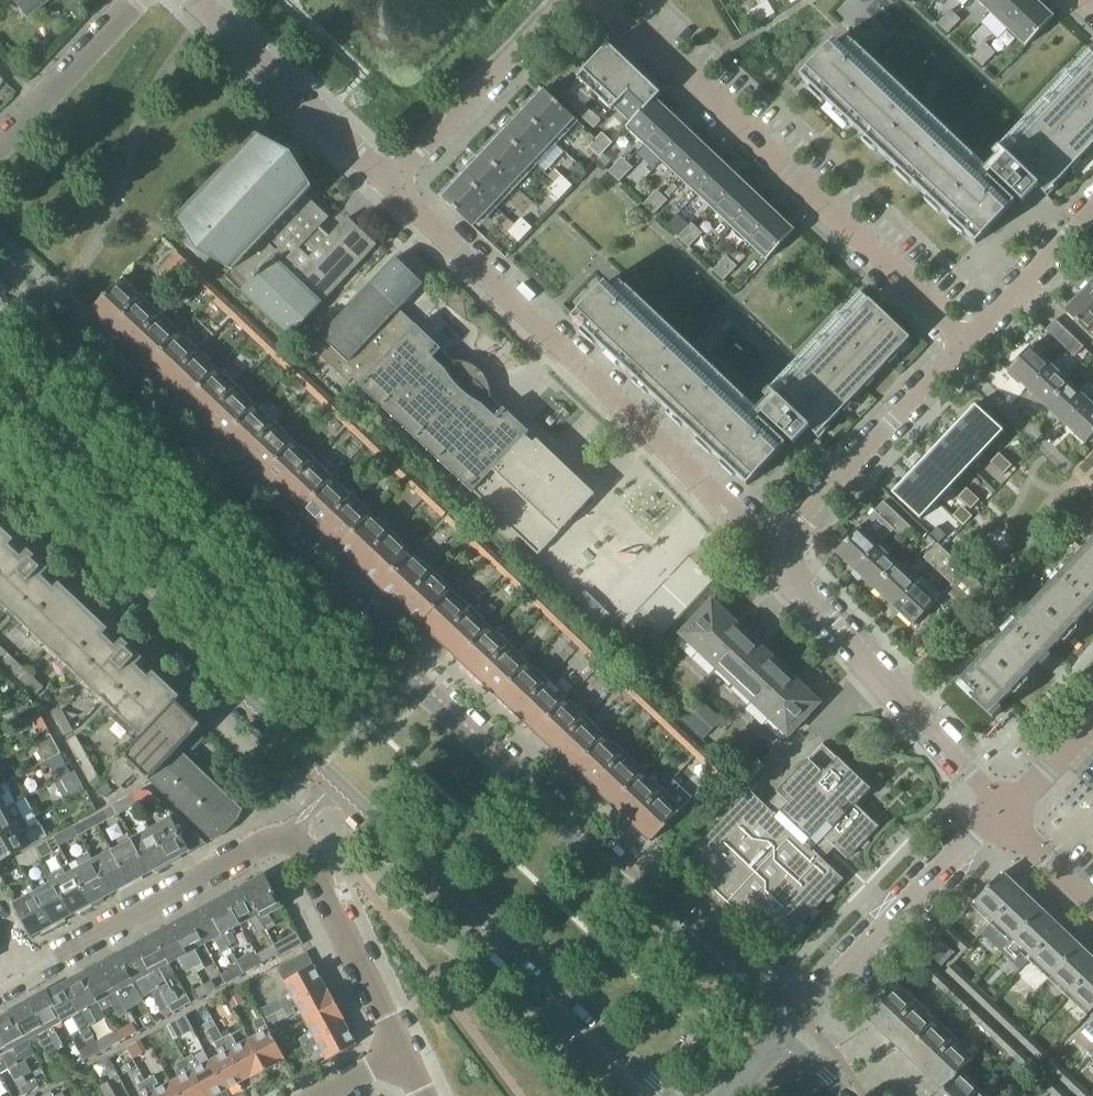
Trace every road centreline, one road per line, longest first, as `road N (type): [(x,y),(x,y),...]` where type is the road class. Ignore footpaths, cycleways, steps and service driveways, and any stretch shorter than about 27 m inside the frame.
road 1 (tertiary): [(783,1037),(612,884),(0,285)]
road 2 (tertiary): [(0,464),(666,1095)]
road 3 (residential): [(405,1053),(289,826),(22,973)]
road 4 (residential): [(772,555),(394,186)]
road 5 (residential): [(967,341),(609,0)]
road 6 (residential): [(1004,817),(772,555)]
road 7 (residential): [(783,1037),(1004,817)]
road 8 (residential): [(772,555),(967,341)]
road 9 (residential): [(394,186),(196,0)]
road 10 (residential): [(394,186),(586,0)]
road 11 (residential): [(0,139),(138,0)]
road 12 (residential): [(967,341),(1092,210)]
road 13 (residential): [(1004,817),(1092,726)]
road 14 (residential): [(1092,906),(1004,817)]

